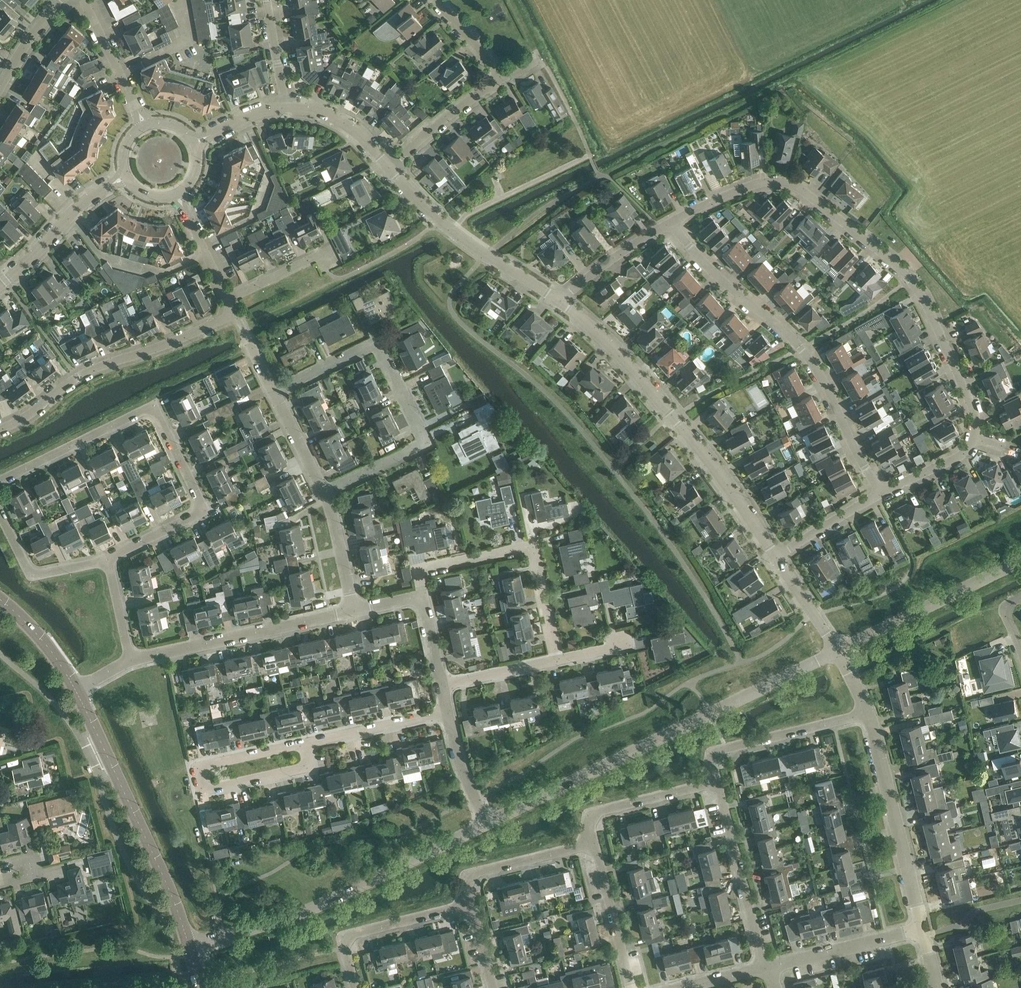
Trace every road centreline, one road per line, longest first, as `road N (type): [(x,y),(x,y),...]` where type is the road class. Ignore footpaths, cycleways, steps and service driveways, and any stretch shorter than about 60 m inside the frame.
road 1 (residential): [(671,222),(759,183),(784,182),(811,195),(910,278),(972,405),(974,437)]
road 2 (unclassified): [(487,824),(837,650)]
road 3 (residential): [(881,494),(809,358),(671,222)]
road 4 (residential): [(325,492),(427,444),(377,340),(273,390)]
road 5 (unclassified): [(775,557),(648,383),(561,300)]
road 6 (unclassified): [(189,947),(297,916),(487,824)]
road 7 (secondary): [(189,947),(77,691)]
road 8 (residential): [(0,428),(98,366),(235,313),(228,298)]
road 9 (residential): [(559,655),(535,545),(418,571),(423,598)]
road 10 (residential): [(131,660),(355,610)]
road 11 (unclassified): [(917,930),(920,913),(867,712)]
road 12 (unclassified): [(561,300),(430,208),(388,167)]
road 13 (residential): [(109,560),(201,508),(152,409)]
road 14 (unclassified): [(837,650),(1020,561)]
road 15 (residential): [(765,968),(717,781)]
road 16 (residential): [(717,781),(715,753),(726,748),(867,712)]
road 17 (residential): [(355,987),(346,947),(351,934),(471,904)]
road 18 (residential): [(0,480),(152,409)]
road 19 (unclassified): [(0,283),(125,176)]
road 20 (residential): [(594,841),(592,817),(601,810),(717,781)]
road 21 (residential): [(307,740),(301,771),(208,791),(193,768)]
road 22 (residential): [(471,904),(477,872),(594,841)]
road 23 (residential): [(769,967),(917,930)]
road 24 (residential): [(632,987),(594,841)]
road 25 (residential): [(388,167),(502,78)]
road 26 (residential): [(109,560),(32,571),(0,513)]
road 27 (residential): [(307,740),(448,712)]
road 28 (residential): [(146,124),(83,0)]
road 29 (residential): [(561,300),(671,222)]
road 30 (unclassified): [(388,167),(341,121),(285,107)]
road 31 (residential): [(881,494),(775,557)]
road 32 (residential): [(355,610),(325,492)]
road 33 (residential): [(193,768),(199,760),(307,740)]

